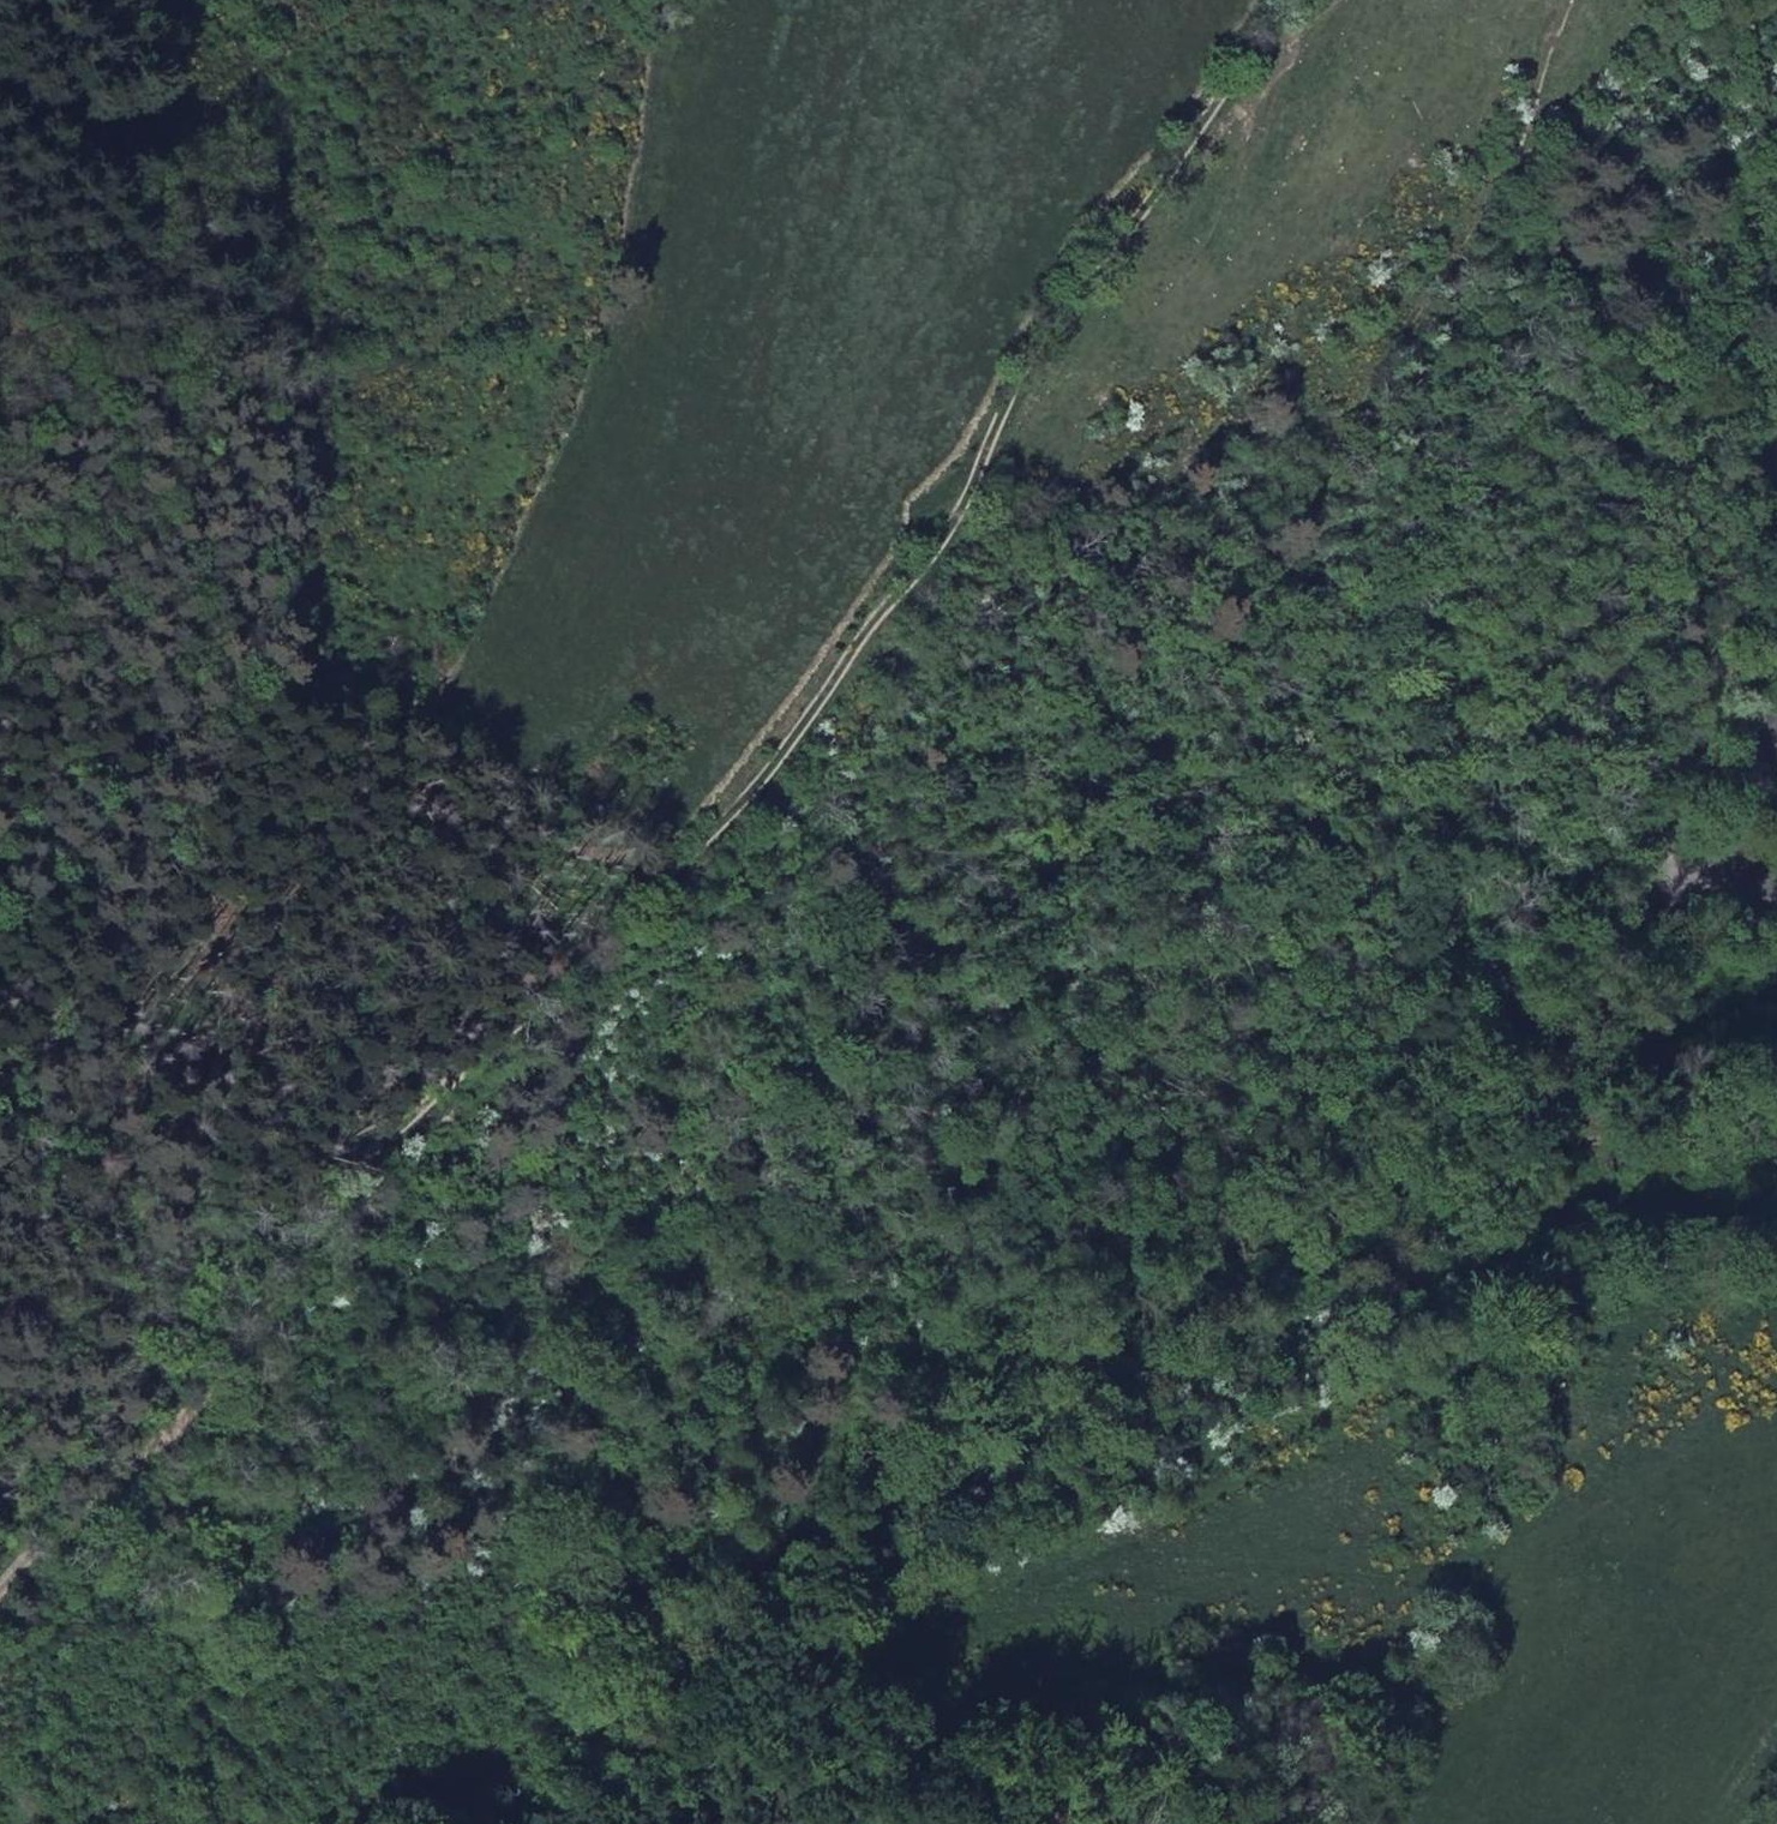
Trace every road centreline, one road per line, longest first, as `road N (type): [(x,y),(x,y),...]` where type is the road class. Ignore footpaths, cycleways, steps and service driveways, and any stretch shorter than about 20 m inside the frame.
road 1 (unclassified): [(1740,880),(1687,881),(1668,870),(1661,822),(1776,435)]
road 2 (secondary): [(1776,737),(1754,789),(1740,880)]

